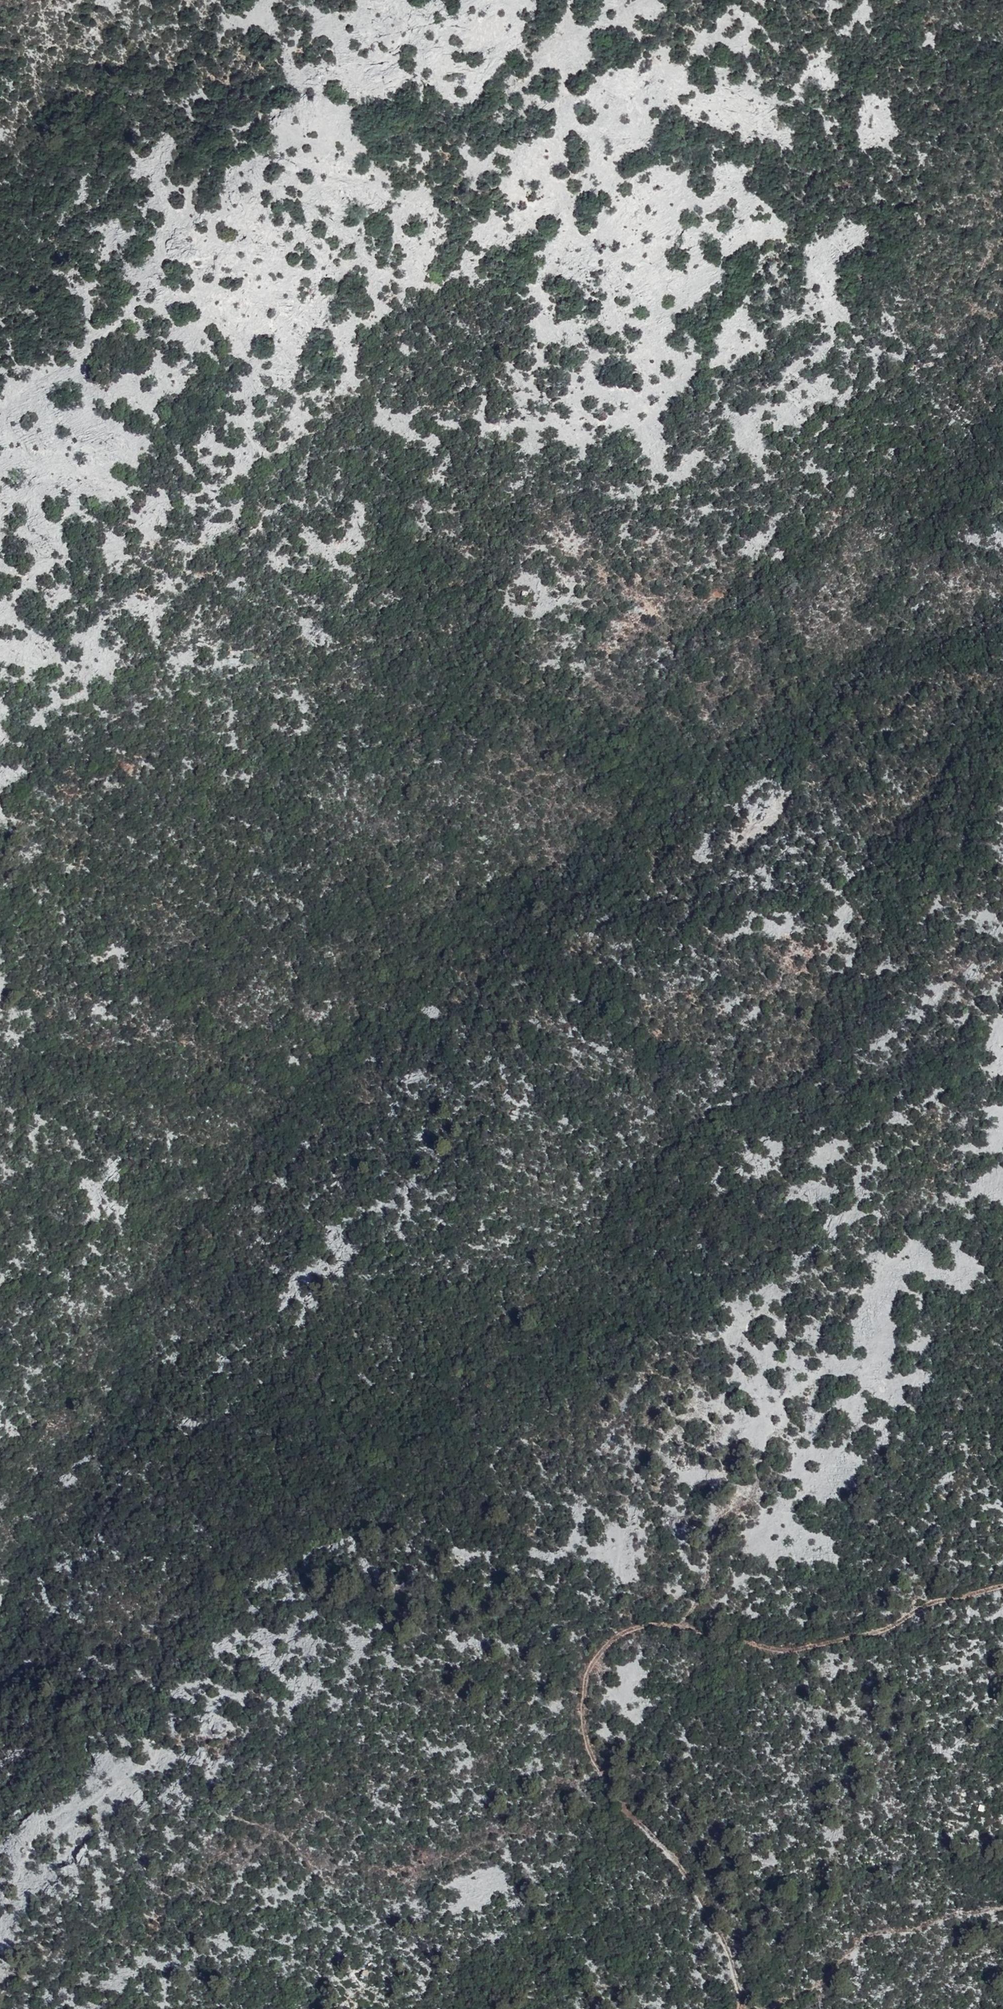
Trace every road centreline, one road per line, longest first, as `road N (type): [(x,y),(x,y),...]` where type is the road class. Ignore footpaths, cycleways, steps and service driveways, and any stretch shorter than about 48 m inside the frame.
road 1 (track): [(734,2008),(724,1959),(671,1865),(634,1832),(594,1745),(591,1692),(601,1657),(636,1629),(679,1625),(786,1651),(848,1638),(932,1600),(1002,1585)]

